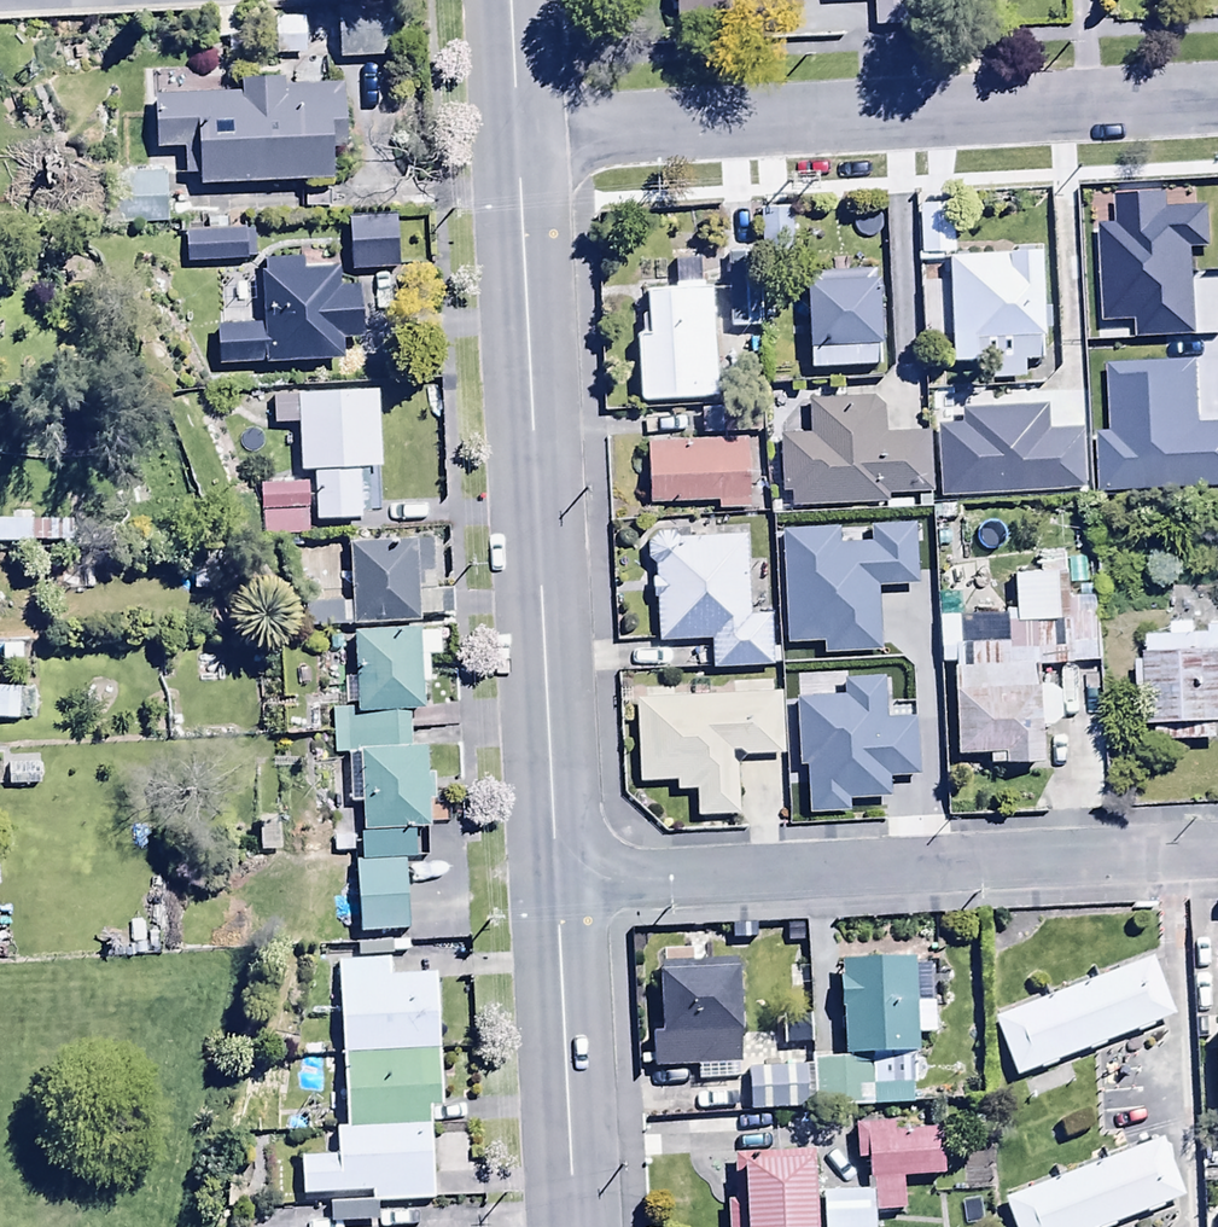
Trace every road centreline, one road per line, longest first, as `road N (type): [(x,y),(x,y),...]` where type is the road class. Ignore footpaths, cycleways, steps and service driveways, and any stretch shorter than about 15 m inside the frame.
road 1 (tertiary): [(514,139),(555,879)]
road 2 (residential): [(1217,101),(514,139)]
road 3 (residential): [(555,879),(1217,843)]
road 4 (tertiary): [(555,879),(573,1226)]
road 5 (tertiary): [(507,0),(514,139)]

